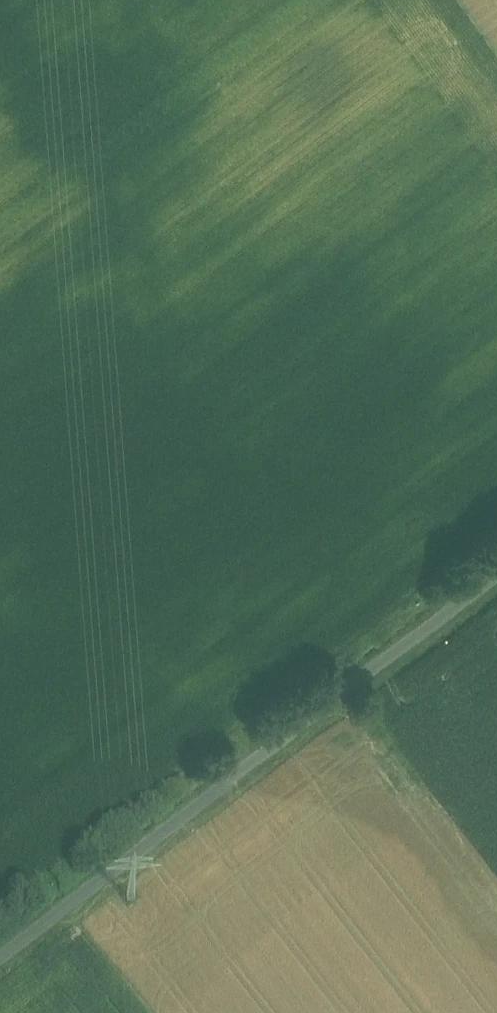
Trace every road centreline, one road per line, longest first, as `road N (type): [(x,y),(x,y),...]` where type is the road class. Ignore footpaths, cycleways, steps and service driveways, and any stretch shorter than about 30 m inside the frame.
road 1 (unclassified): [(496,584),(0,963)]

